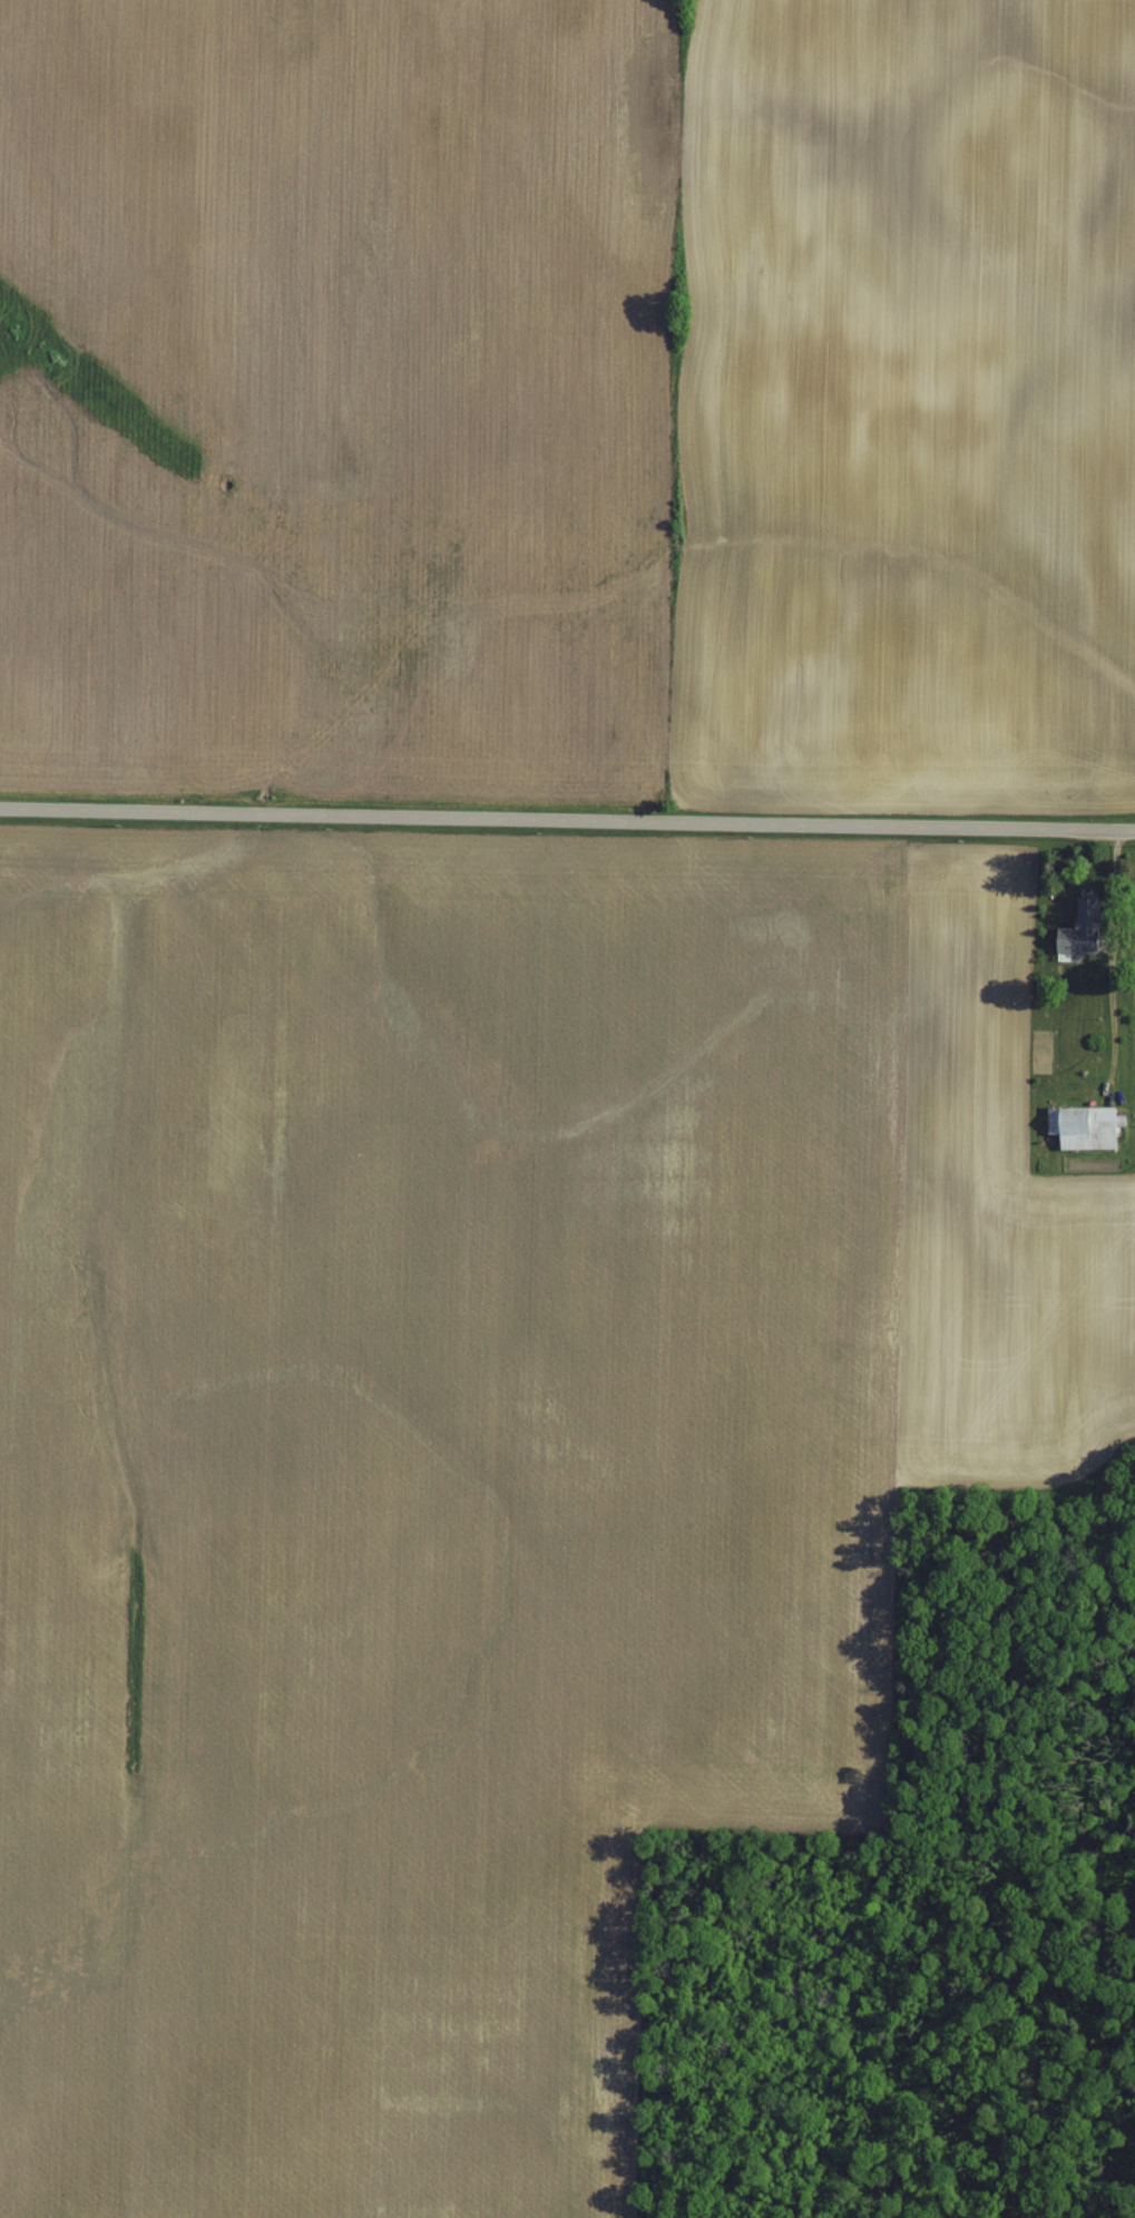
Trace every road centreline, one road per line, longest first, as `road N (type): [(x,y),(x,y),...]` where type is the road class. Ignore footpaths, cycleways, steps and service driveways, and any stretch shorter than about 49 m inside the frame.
road 1 (residential): [(1134,833),(0,810)]

